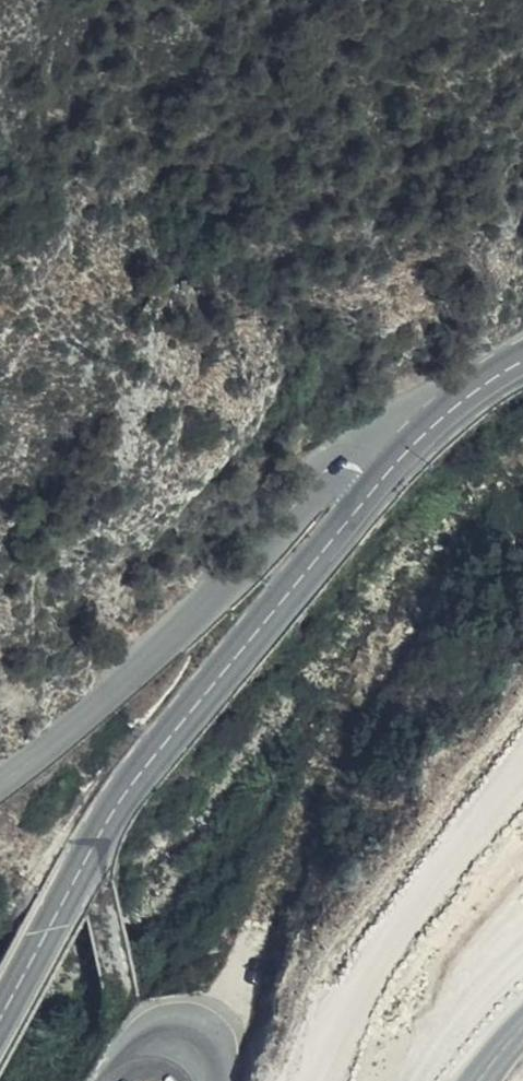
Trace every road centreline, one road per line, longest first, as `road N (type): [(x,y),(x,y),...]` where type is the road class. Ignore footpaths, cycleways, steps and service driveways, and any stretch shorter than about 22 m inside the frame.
road 1 (tertiary): [(379,479),(140,775),(0,1021)]
road 2 (tertiary): [(0,779),(127,676),(323,470),(344,465),(379,479)]
road 3 (tertiary): [(522,362),(462,402),(379,479)]

